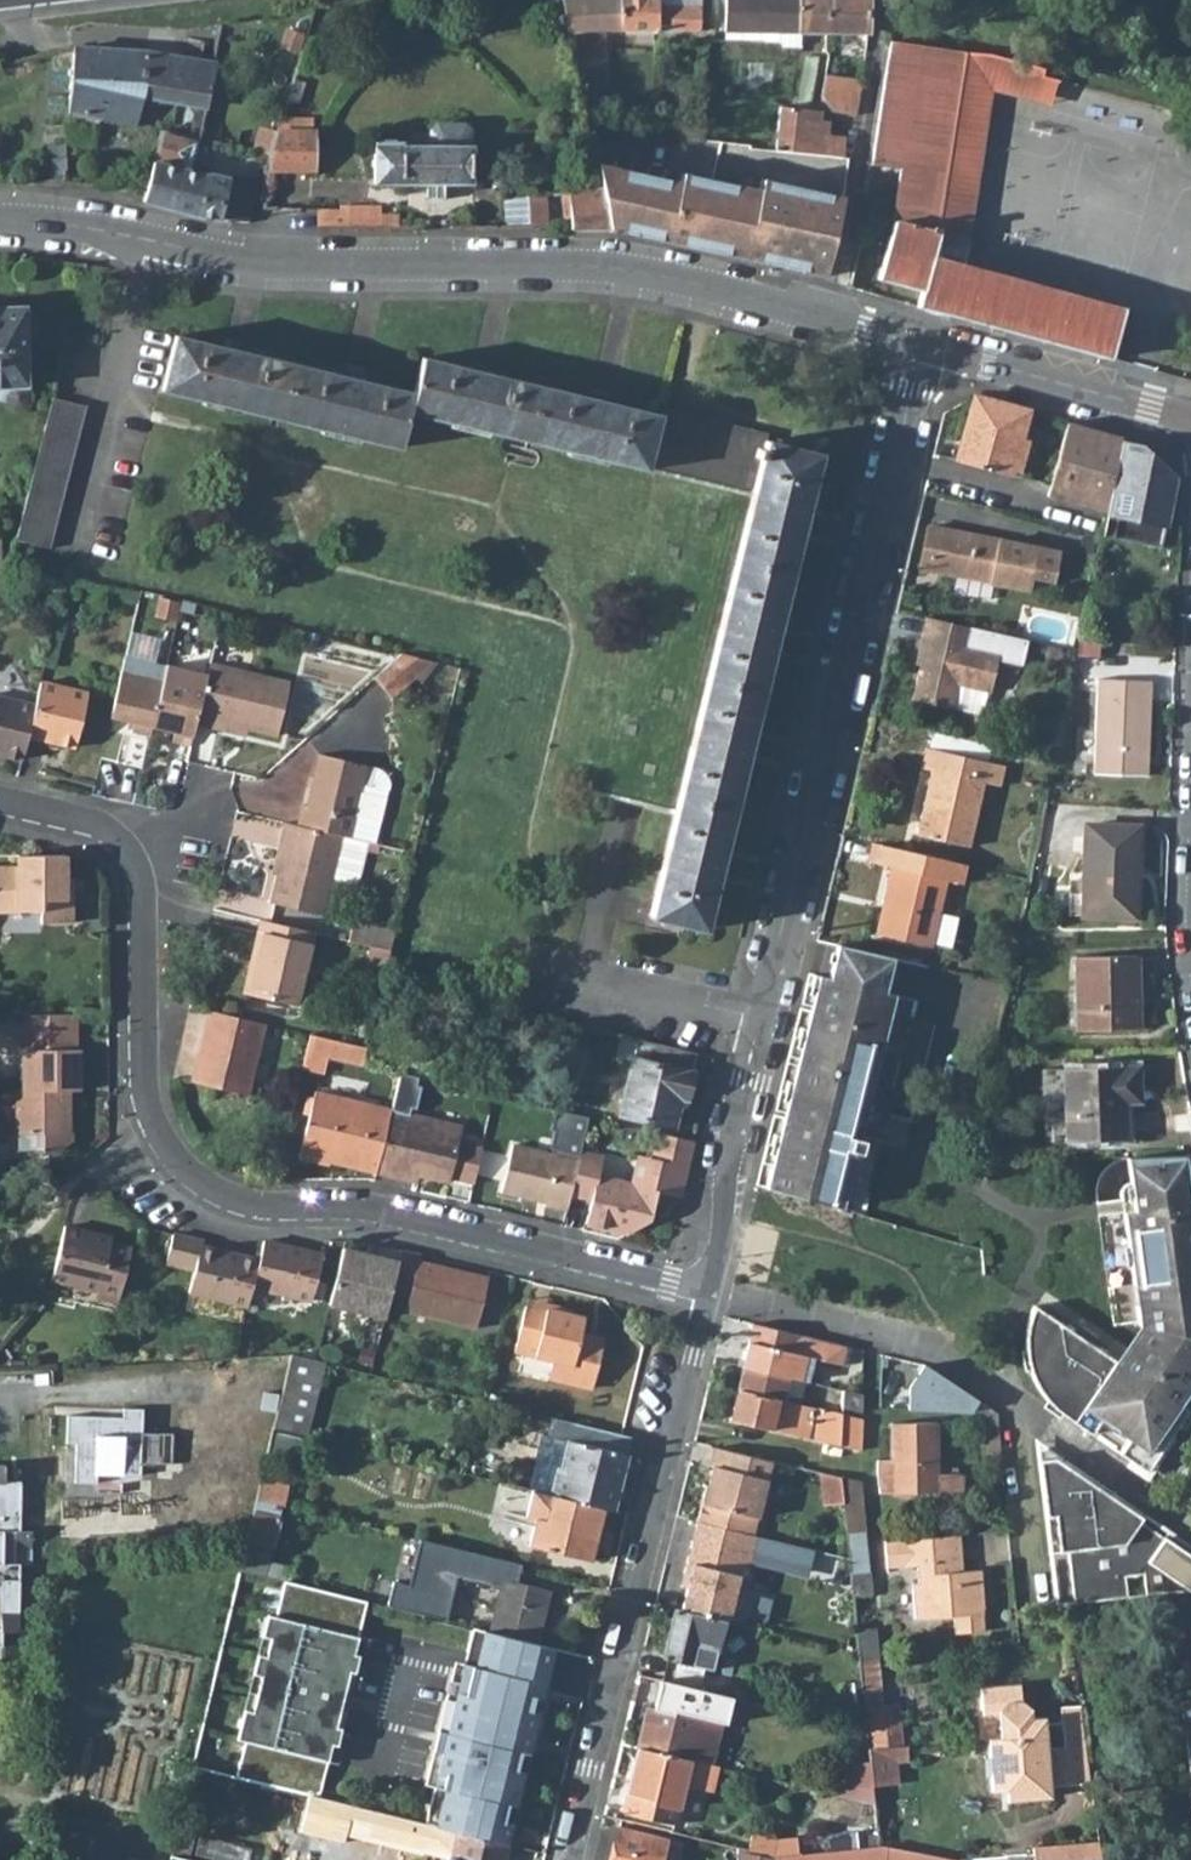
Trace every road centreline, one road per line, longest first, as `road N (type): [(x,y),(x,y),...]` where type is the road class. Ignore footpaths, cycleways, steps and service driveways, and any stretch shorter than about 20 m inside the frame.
road 1 (residential): [(712,1289),(372,1208),(259,1202),(207,1182),(163,1132),(148,1089),(147,886),(136,853),(110,826),(0,798)]
road 2 (residential): [(922,345),(760,1019),(712,1289)]
road 3 (tertiary): [(922,345),(679,282),(571,270),(270,266),(119,234),(0,221)]
road 4 (residential): [(712,1289),(572,1859)]
road 5 (residential): [(712,1289),(945,1354),(1016,1406)]
road 6 (tertiary): [(1190,422),(922,345)]

